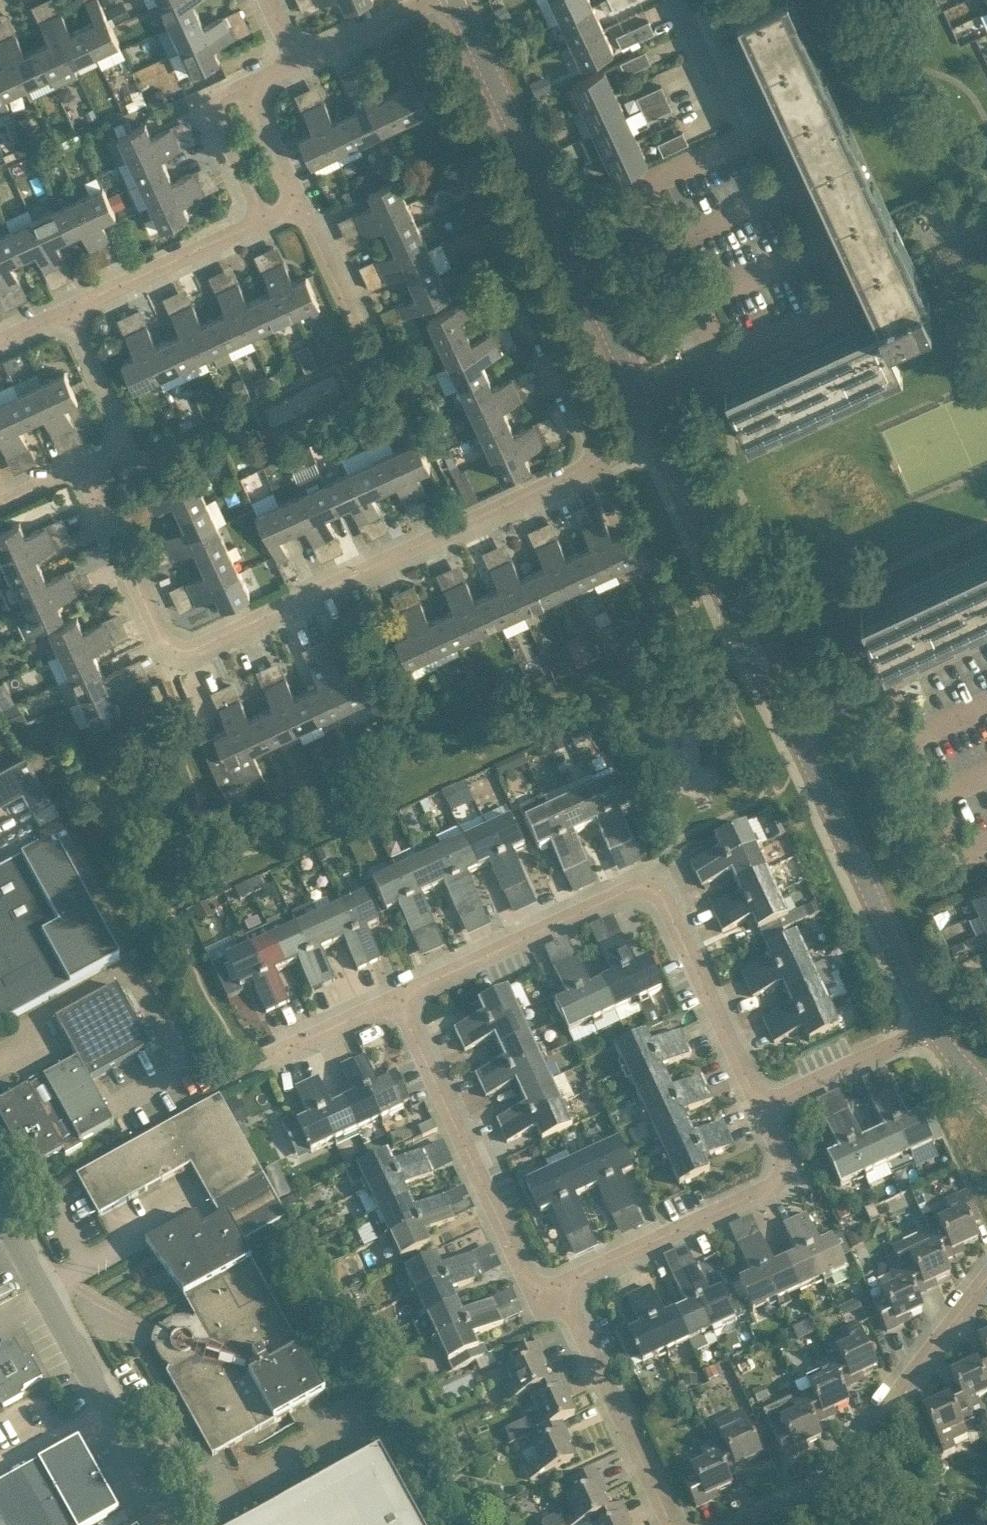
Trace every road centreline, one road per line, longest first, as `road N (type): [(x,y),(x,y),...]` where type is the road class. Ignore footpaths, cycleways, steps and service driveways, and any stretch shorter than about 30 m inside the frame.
road 1 (residential): [(83,465),(166,646),(188,652),(603,458)]
road 2 (unclassified): [(934,1030),(656,433)]
road 3 (residential): [(761,1109),(666,904),(647,889),(627,891),(397,998)]
road 4 (unclassified): [(641,395),(459,0)]
road 5 (residential): [(721,359),(839,307),(845,287),(774,124),(744,136)]
road 6 (residential): [(175,1524),(0,1212)]
road 7 (residential): [(397,998),(536,1296),(560,1285)]
road 8 (residential): [(752,1524),(828,1482),(986,1279)]
road 9 (residential): [(560,1285),(772,1186),(783,1160),(761,1109)]
road 10 (residential): [(744,136),(642,182),(721,359)]
road 11 (residential): [(560,1285),(672,1524)]
road 12 (residential): [(70,309),(263,217)]
road 13 (residential): [(603,458),(519,277)]
road 14 (residential): [(83,465),(118,449),(126,428),(70,309)]
road 15 (residential): [(761,1109),(934,1030)]
road 16 (residential): [(245,86),(215,102),(263,217)]
road 17 (residential): [(744,136),(679,0)]
road 18 (residential): [(299,61),(430,0)]
road 19 (residential): [(359,332),(299,202)]
road 20 (residential): [(397,998),(270,1056)]
road 21 (residential): [(299,202),(245,86)]

